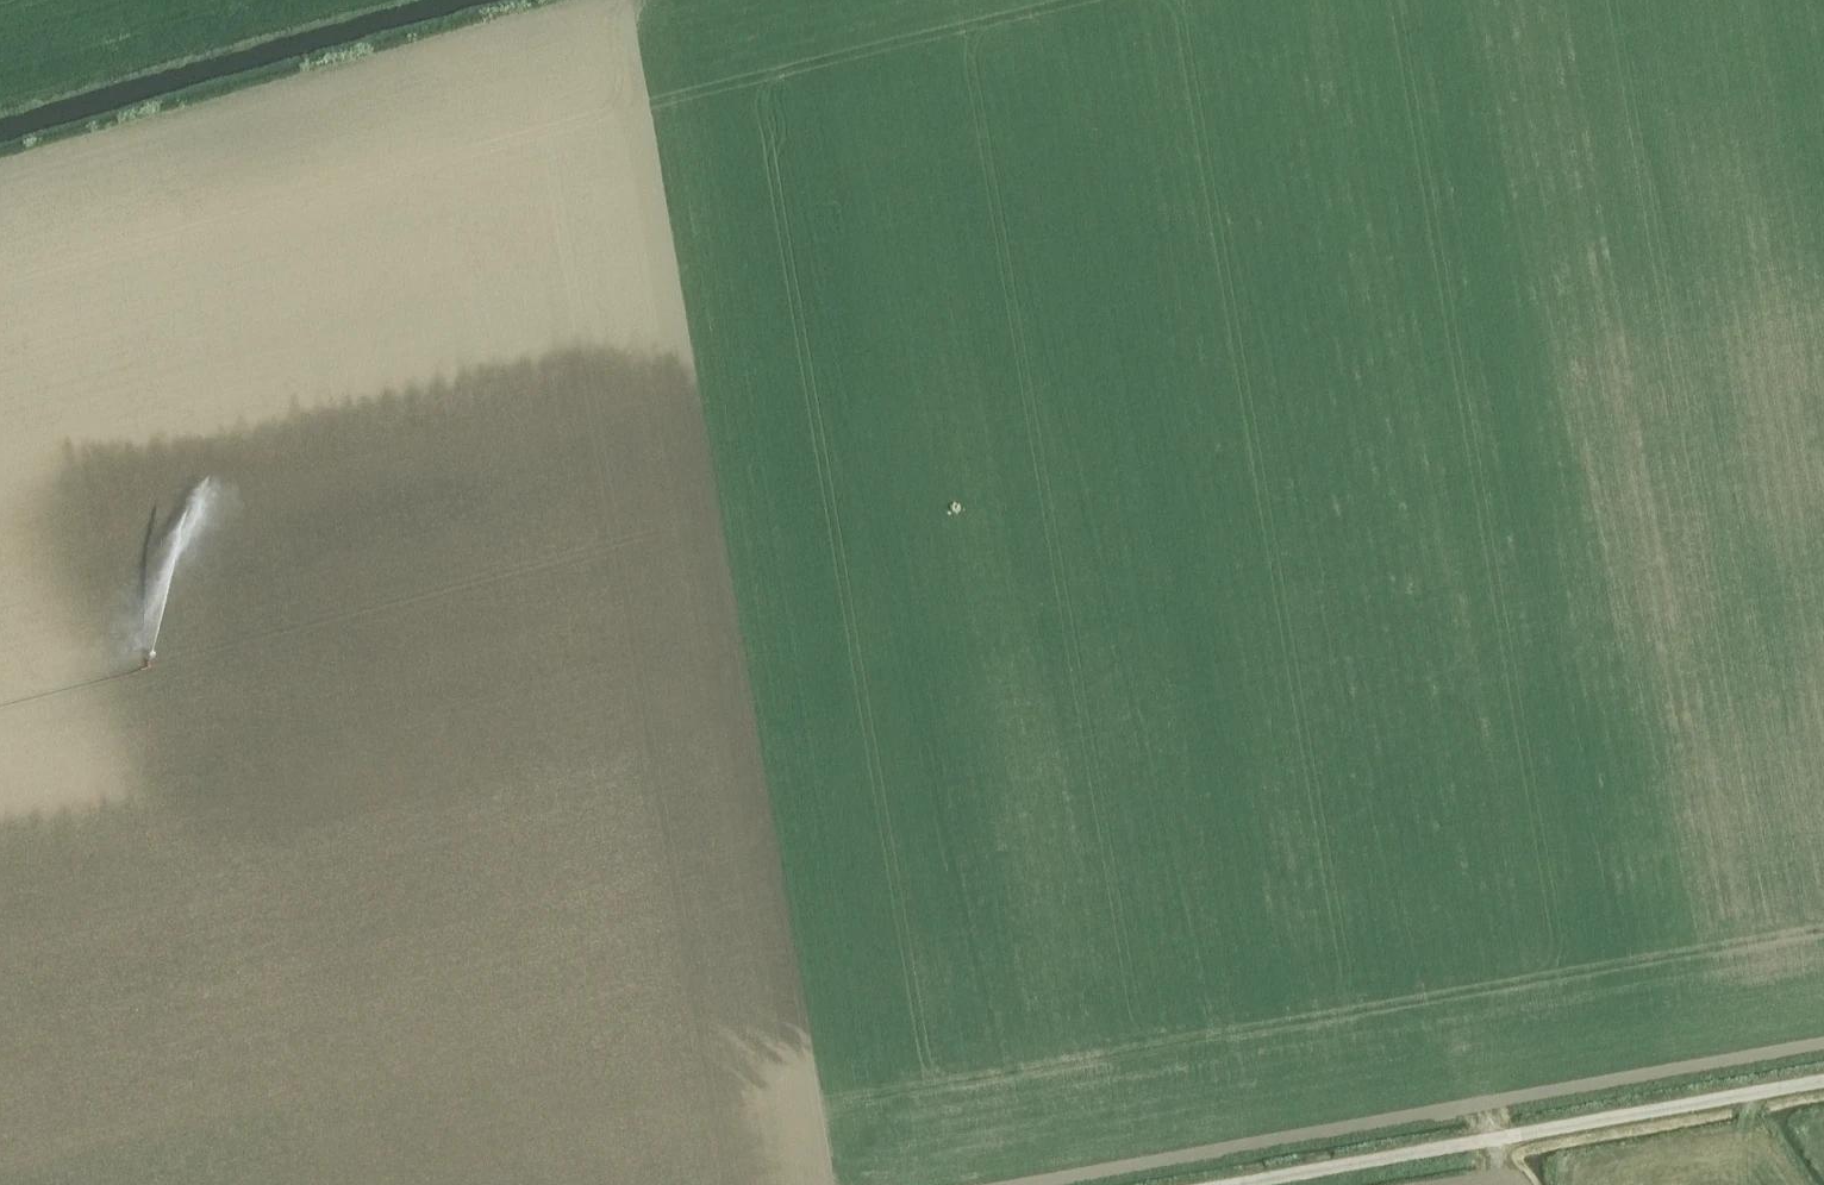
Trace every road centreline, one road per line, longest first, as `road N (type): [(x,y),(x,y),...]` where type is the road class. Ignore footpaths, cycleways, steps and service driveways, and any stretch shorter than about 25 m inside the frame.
road 1 (unclassified): [(1210,1184),(1823,1080)]

